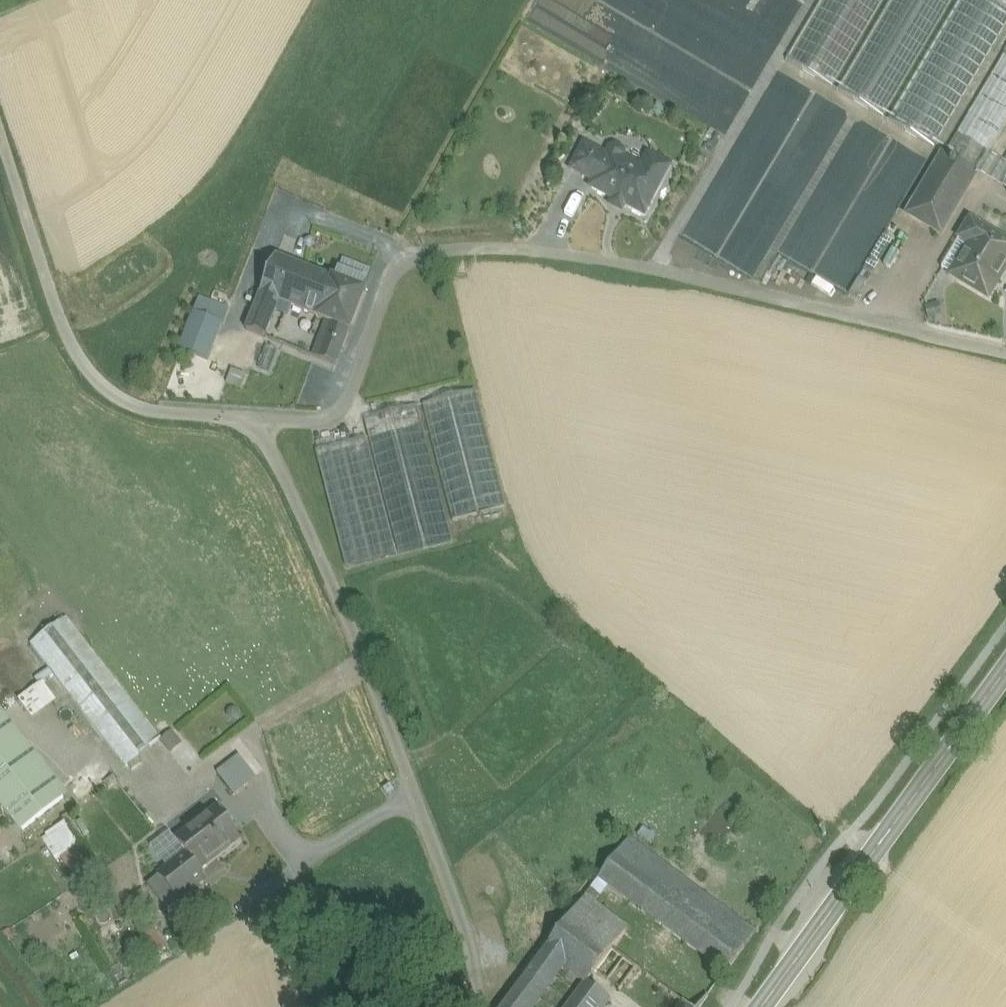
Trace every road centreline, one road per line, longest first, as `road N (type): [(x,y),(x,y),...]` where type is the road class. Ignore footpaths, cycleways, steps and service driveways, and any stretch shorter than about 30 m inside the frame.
road 1 (secondary): [(1005,671),(764,1006)]

